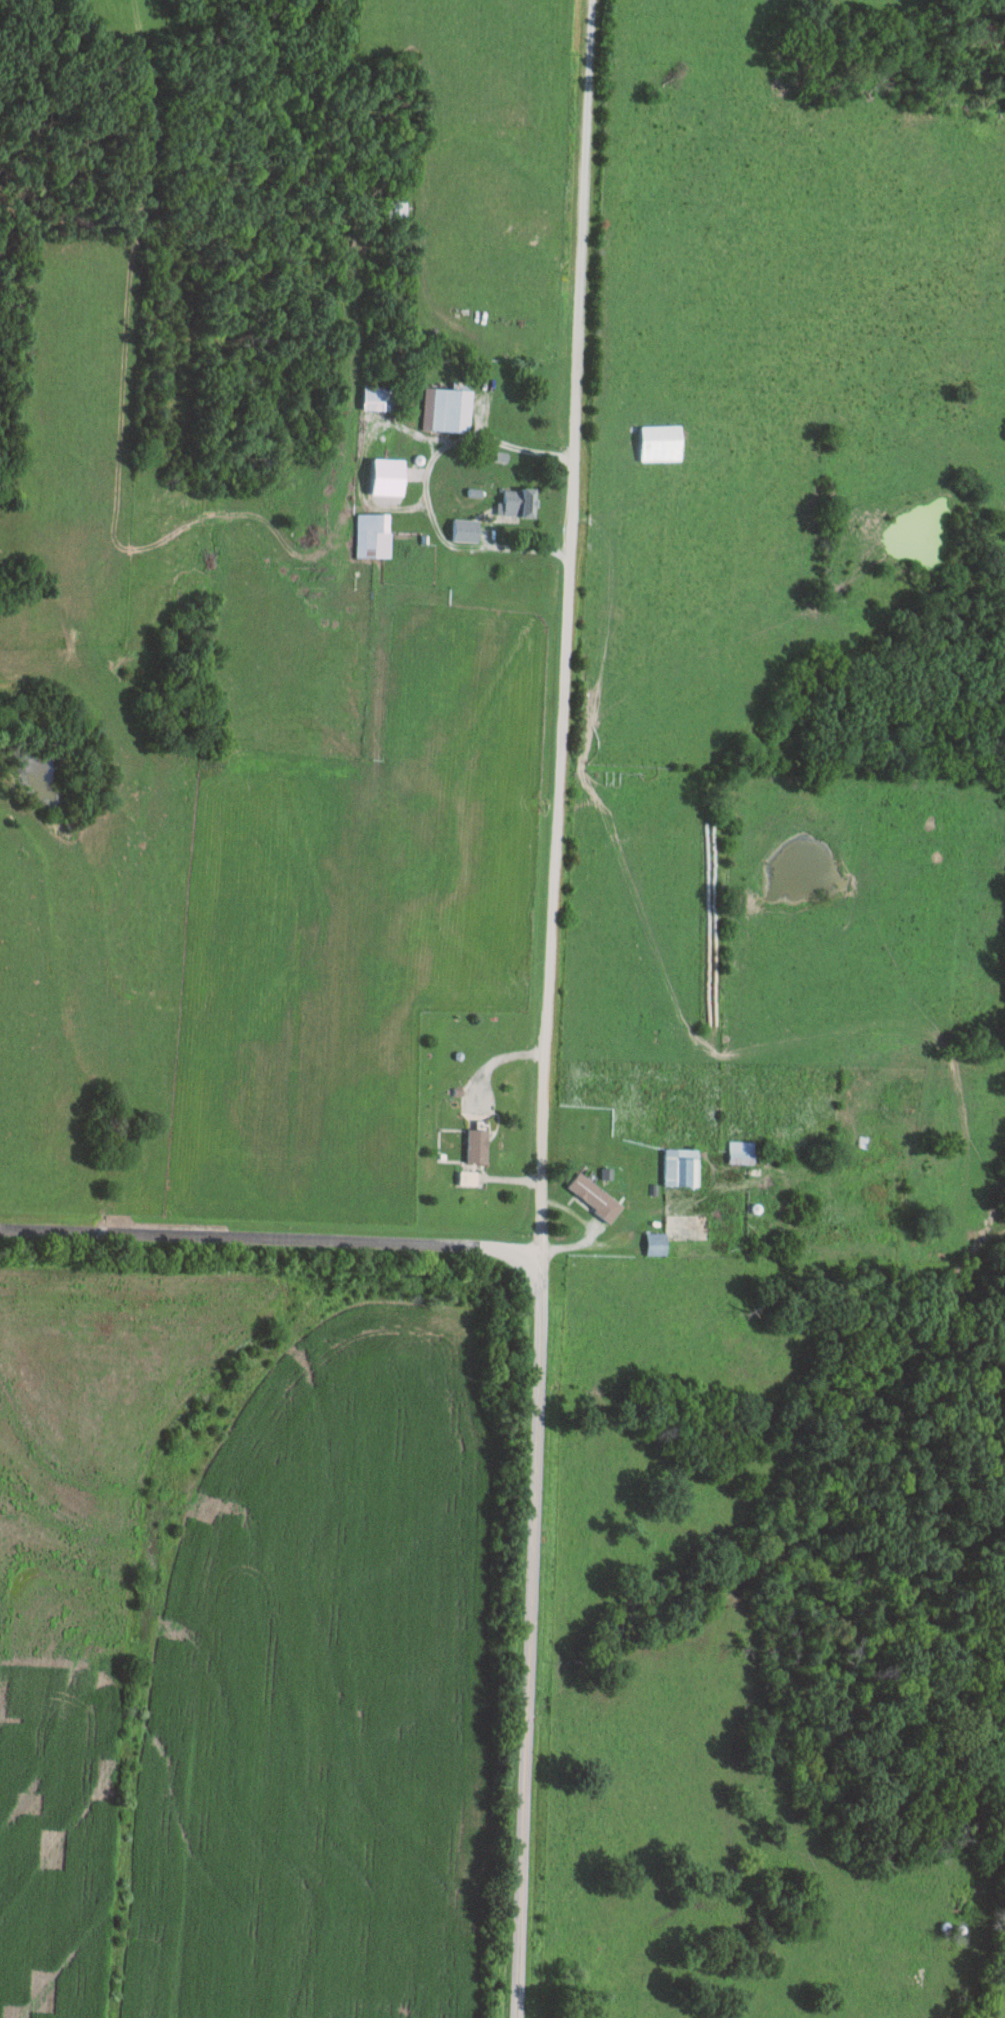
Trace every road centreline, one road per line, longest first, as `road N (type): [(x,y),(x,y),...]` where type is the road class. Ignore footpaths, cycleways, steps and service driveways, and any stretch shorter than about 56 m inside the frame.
road 1 (residential): [(540,1251),(593,0)]
road 2 (tertiary): [(515,2017),(540,1251)]
road 3 (residential): [(540,1251),(0,1229)]

